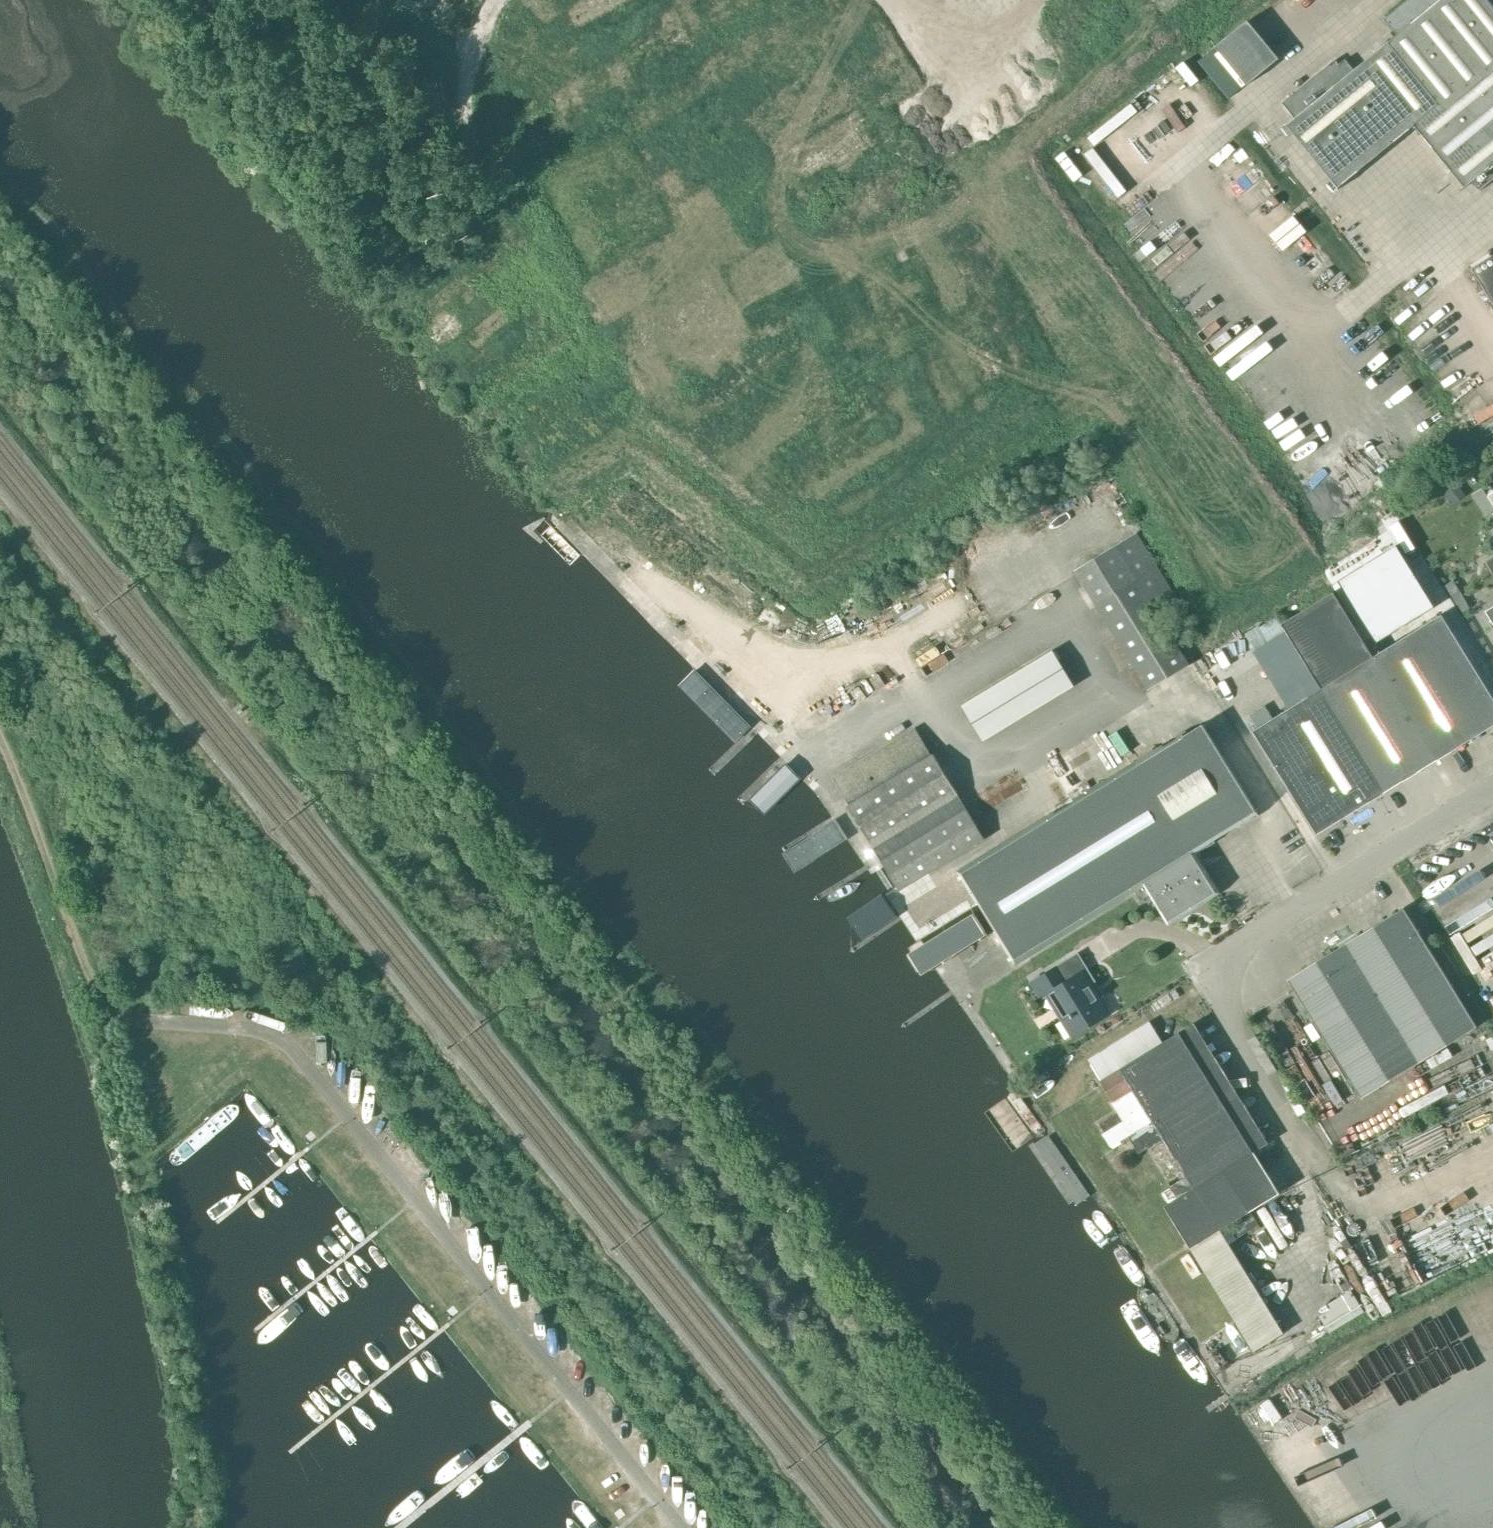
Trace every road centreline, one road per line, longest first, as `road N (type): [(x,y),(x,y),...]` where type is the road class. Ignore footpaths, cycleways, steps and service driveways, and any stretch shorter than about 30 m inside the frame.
road 1 (unclassified): [(1309,1157),(1223,1014),(1218,969),(1241,935),(1492,783)]
road 2 (track): [(85,976),(0,744)]
road 3 (track): [(1039,0),(1024,20),(982,28),(900,0)]

